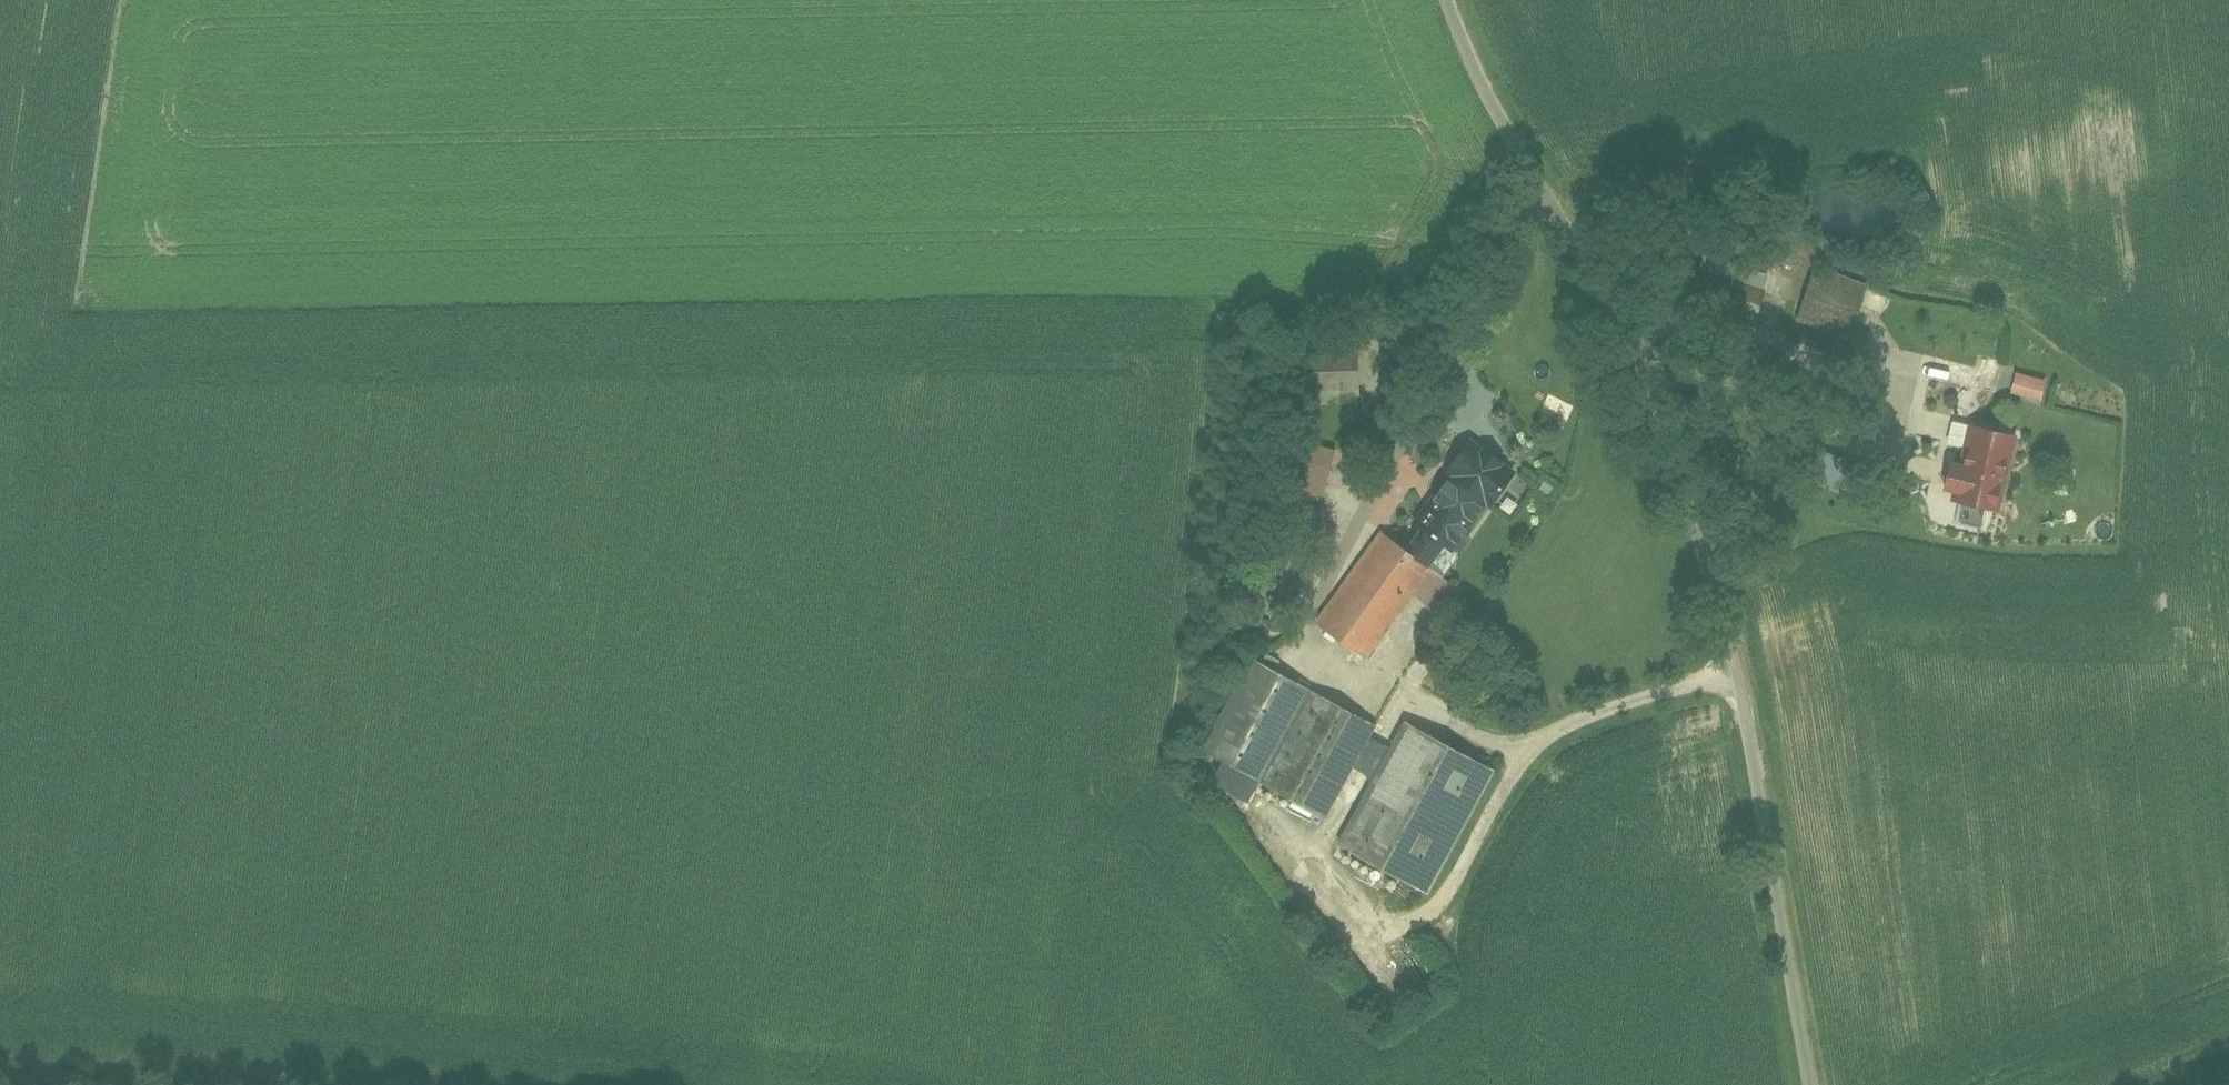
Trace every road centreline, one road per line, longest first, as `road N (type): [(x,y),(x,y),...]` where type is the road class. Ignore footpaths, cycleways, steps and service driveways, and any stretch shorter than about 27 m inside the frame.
road 1 (residential): [(1808,1084),(1752,728),(1686,509),(1587,269),(1512,139),(1452,0)]

